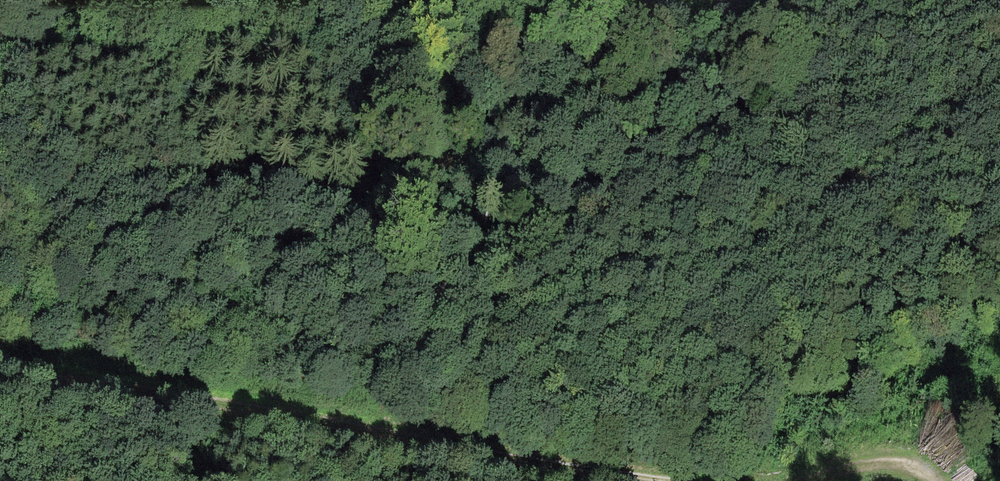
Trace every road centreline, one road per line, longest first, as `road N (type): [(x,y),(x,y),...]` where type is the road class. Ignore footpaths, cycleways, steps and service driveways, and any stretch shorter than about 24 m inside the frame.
road 1 (track): [(0,373),(300,416),(646,480)]
road 2 (track): [(797,0),(742,21),(503,42),(414,0)]
road 3 (track): [(792,480),(867,464),(917,472),(925,480)]

